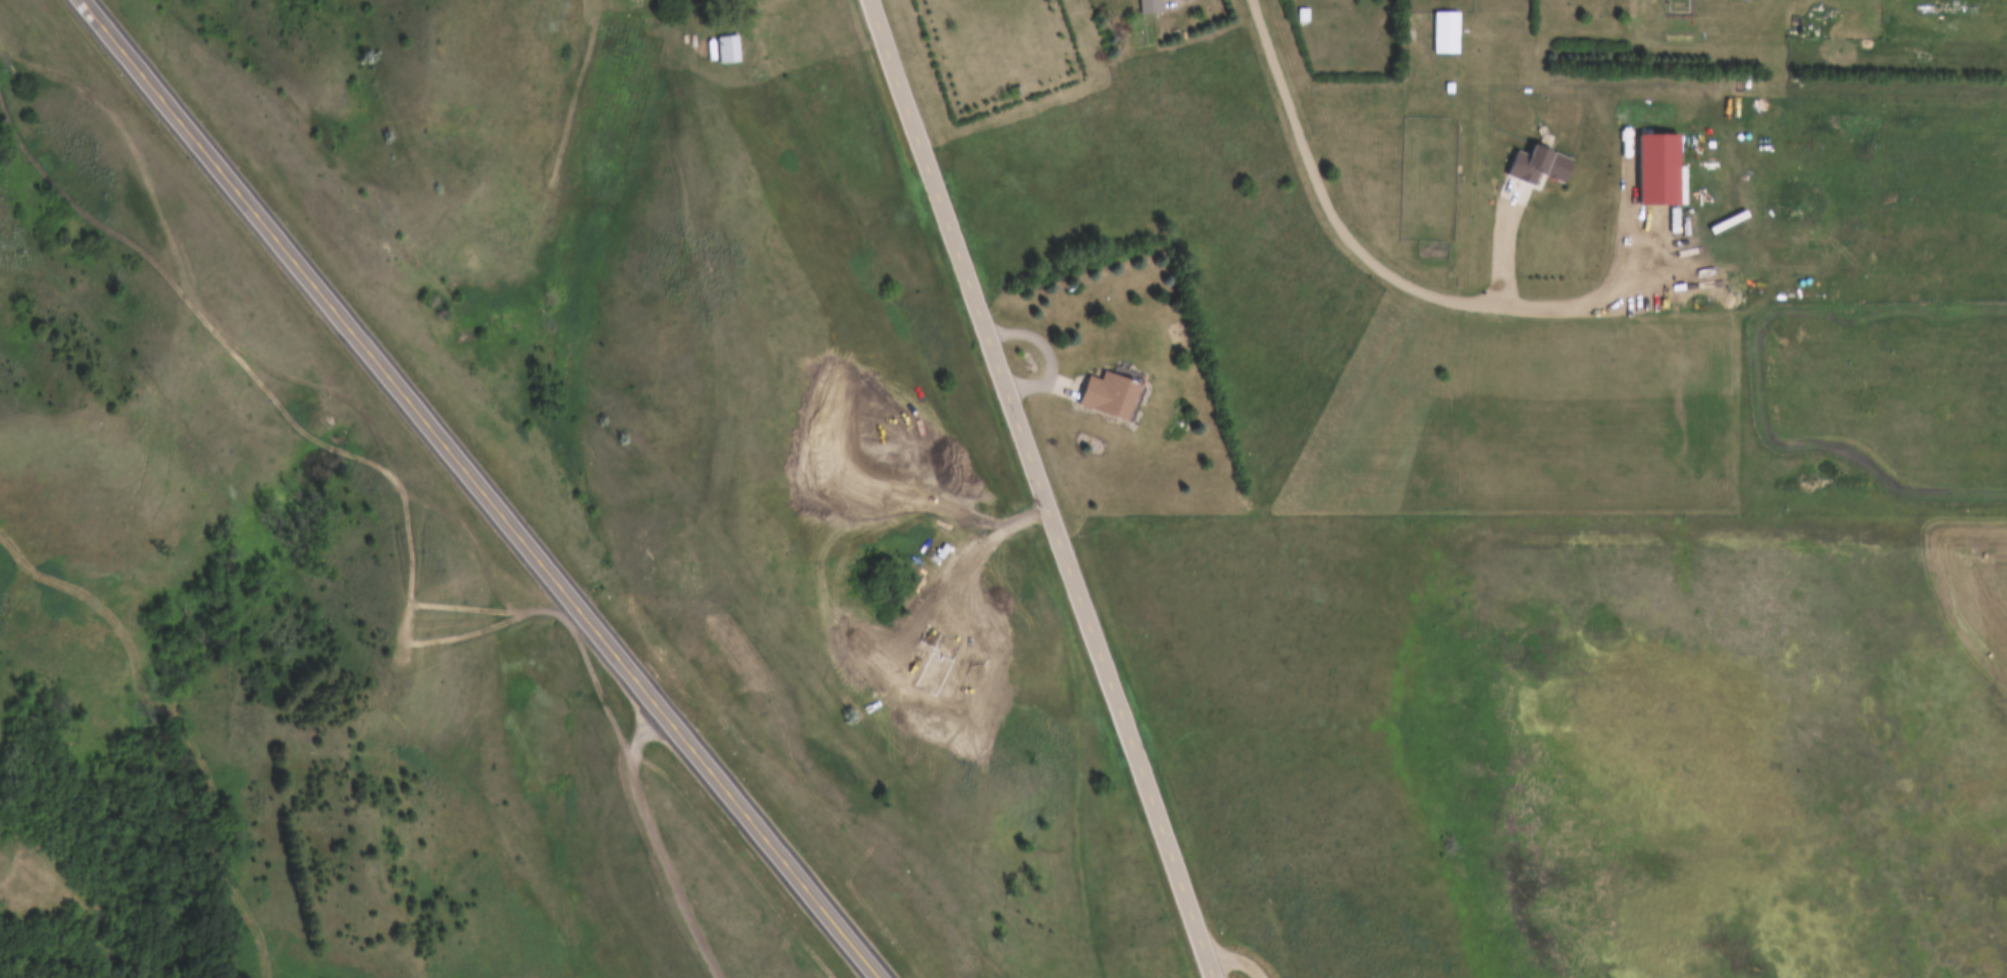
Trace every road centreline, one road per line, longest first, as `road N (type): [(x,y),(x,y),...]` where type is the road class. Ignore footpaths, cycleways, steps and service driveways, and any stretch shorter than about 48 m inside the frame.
road 1 (primary): [(881,977),(84,0)]
road 2 (tertiary): [(871,0),(1215,977)]

